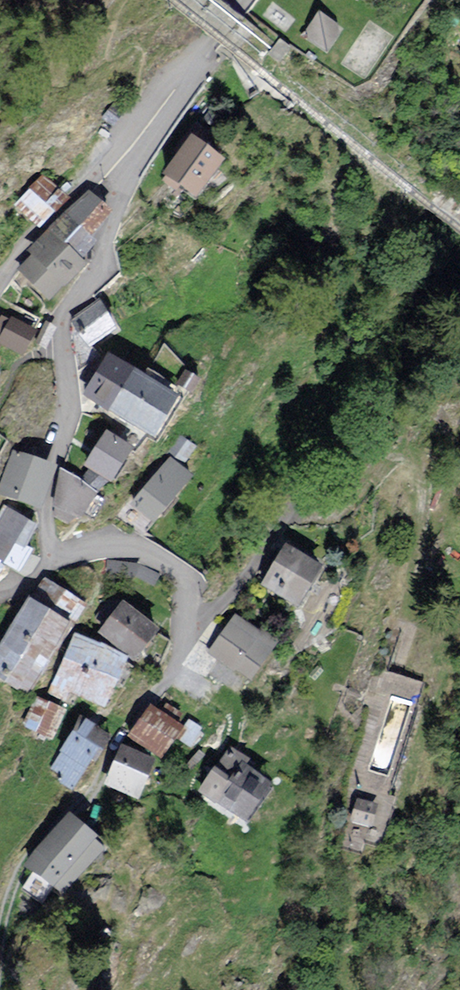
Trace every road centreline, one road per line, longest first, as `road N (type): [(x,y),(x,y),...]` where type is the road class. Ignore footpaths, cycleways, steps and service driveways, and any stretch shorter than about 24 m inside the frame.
road 1 (track): [(102,781),(175,639),(189,582),(278,517),(338,505),(402,452),(417,467),(429,502),(416,587),(377,629),(314,728),(289,805),(250,836)]
road 2 (residential): [(56,567),(71,404),(62,346),(69,313),(101,263),(133,181),(191,87),(196,59)]
road 3 (unclassified): [(0,287),(18,252),(196,59)]
road 4 (residential): [(189,582),(163,557),(120,551),(56,567)]

